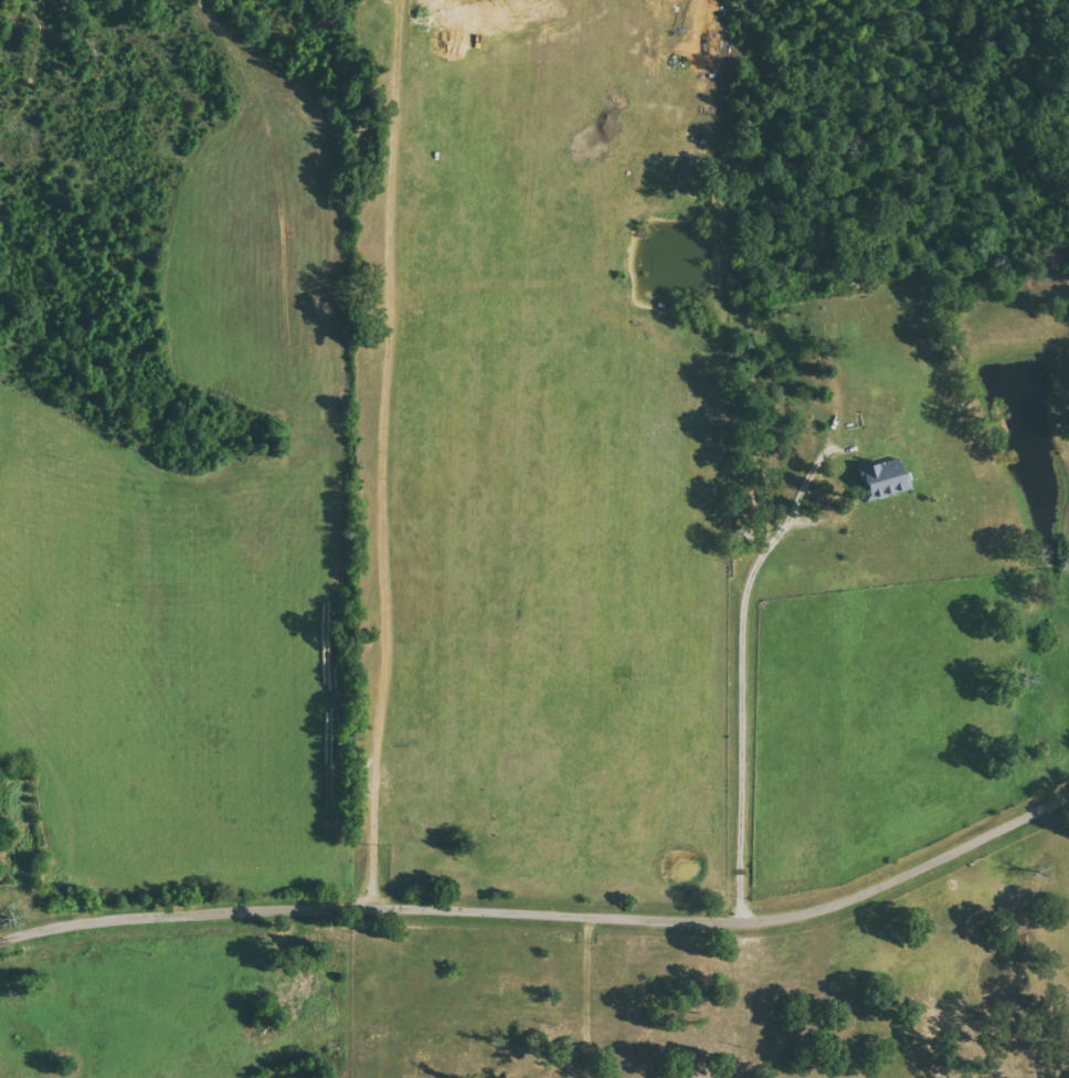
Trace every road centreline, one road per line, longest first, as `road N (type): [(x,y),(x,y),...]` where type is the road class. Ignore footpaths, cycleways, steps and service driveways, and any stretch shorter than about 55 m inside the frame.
road 1 (residential): [(1068,797),(848,902),(751,924),(328,909),(59,930),(0,945)]

